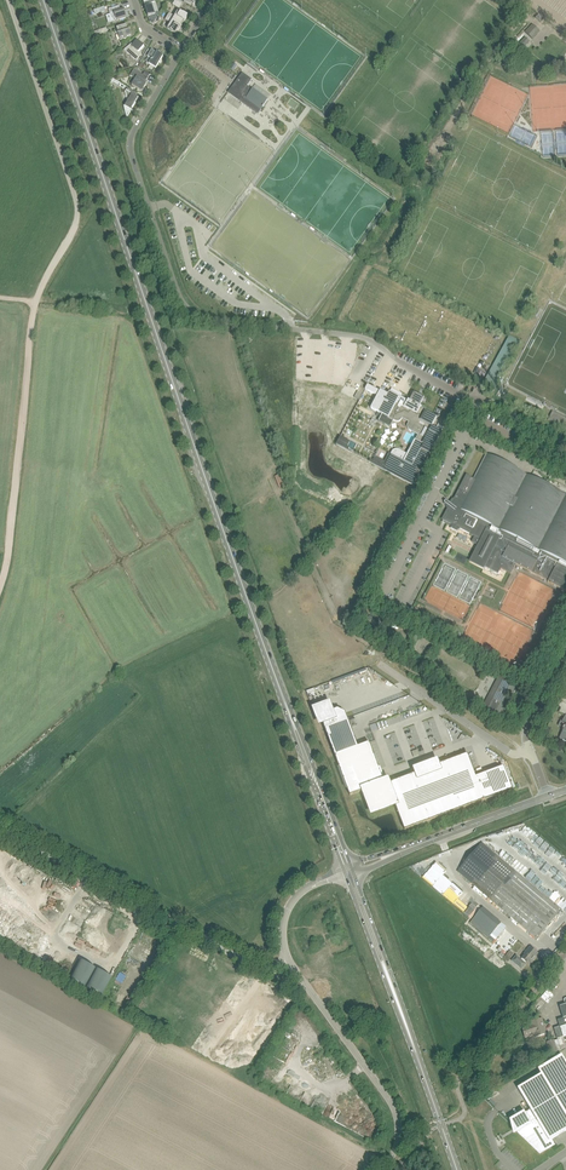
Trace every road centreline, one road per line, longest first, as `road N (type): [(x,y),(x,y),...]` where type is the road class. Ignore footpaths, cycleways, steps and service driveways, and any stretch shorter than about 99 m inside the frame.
road 1 (secondary): [(326,811),(44,0)]
road 2 (residential): [(182,50),(130,143),(189,310),(211,319),(368,339),(459,394),(565,442)]
road 3 (track): [(0,585),(33,314),(78,215),(6,0)]
road 4 (unclassified): [(291,962),(268,971),(14,838)]
road 5 (secondary): [(457,1169),(373,937)]
road 6 (unclassified): [(382,1169),(398,1141),(395,1111),(291,962)]
road 7 (unclassified): [(531,751),(508,751),(380,664)]
road 8 (unclassified): [(462,1077),(565,954)]
road 9 (tertiary): [(401,847),(549,796)]

